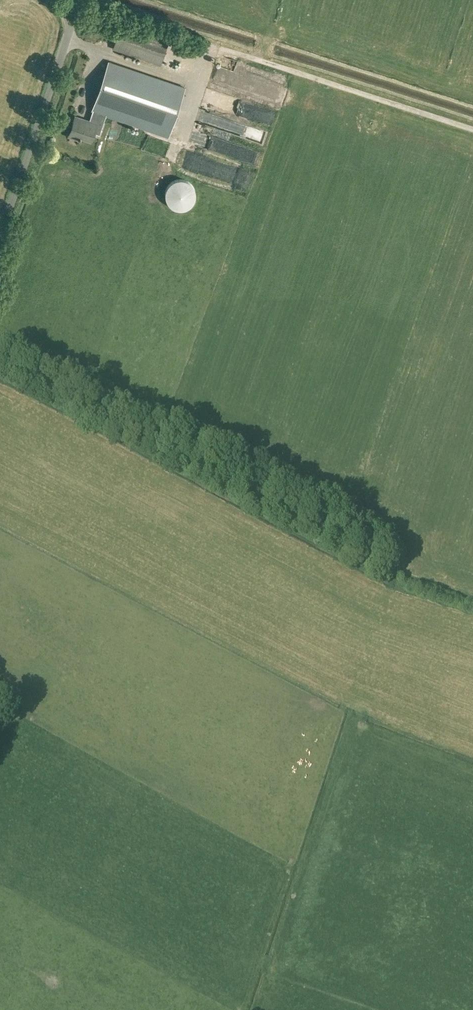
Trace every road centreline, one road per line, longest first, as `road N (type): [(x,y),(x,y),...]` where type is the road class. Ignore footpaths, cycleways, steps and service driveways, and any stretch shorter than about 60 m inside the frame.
road 1 (unclassified): [(0,238),(80,0)]

